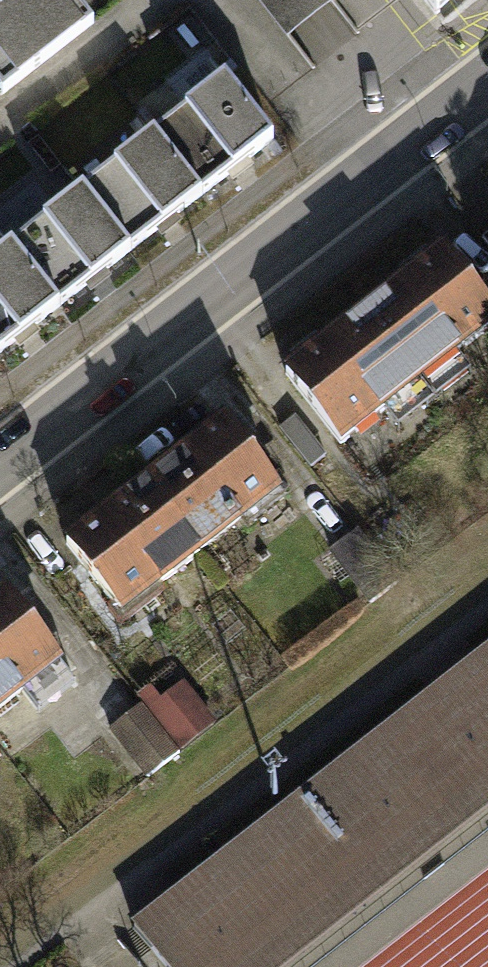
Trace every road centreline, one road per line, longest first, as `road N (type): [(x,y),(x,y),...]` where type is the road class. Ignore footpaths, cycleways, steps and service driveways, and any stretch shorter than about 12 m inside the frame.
road 1 (tertiary): [(0,470),(487,84)]

